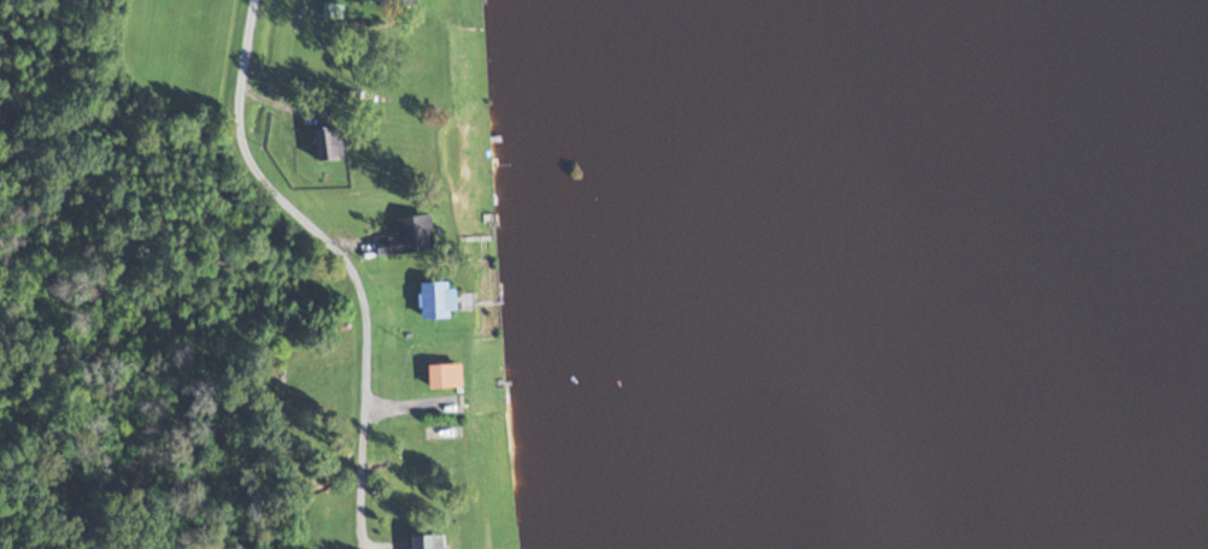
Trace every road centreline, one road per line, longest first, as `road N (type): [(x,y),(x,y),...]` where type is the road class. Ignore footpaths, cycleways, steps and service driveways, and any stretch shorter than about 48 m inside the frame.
road 1 (residential): [(364,548),(360,295),(340,255),(270,189),(244,150),(236,110),(253,0)]

